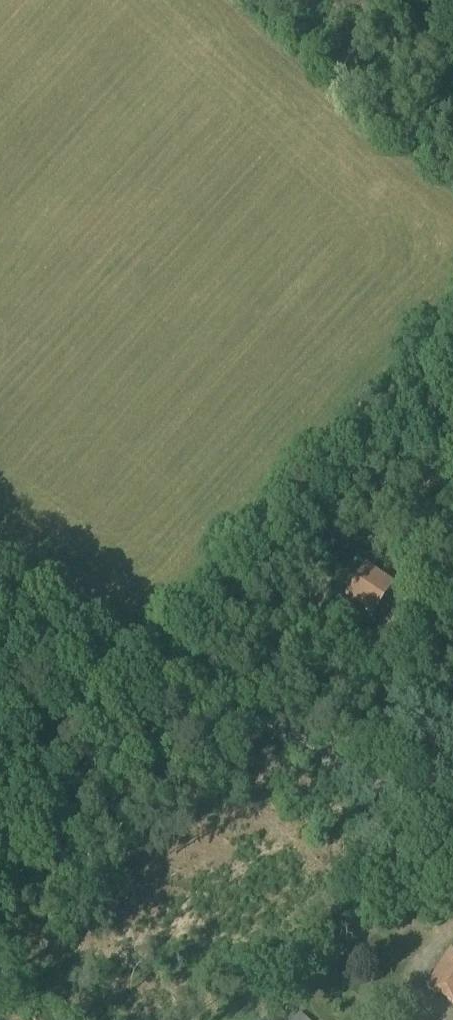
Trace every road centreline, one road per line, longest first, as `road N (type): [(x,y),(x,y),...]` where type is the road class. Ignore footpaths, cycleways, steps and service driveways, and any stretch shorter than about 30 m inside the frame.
road 1 (track): [(0,803),(452,343)]
road 2 (unclassified): [(452,829),(0,568)]

